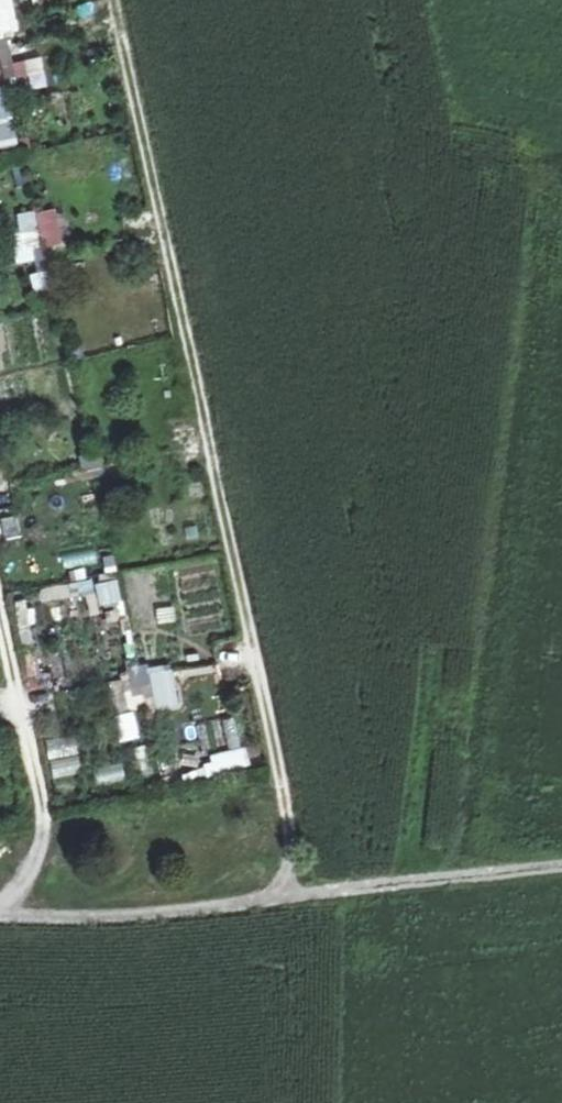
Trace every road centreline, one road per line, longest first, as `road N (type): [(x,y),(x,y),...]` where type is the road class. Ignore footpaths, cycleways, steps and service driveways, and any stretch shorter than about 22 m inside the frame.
road 1 (track): [(119,0),(283,775),(292,859),(280,901)]
road 2 (unclassified): [(561,862),(166,916),(0,921)]
road 3 (track): [(0,616),(41,803),(39,848),(0,906)]

